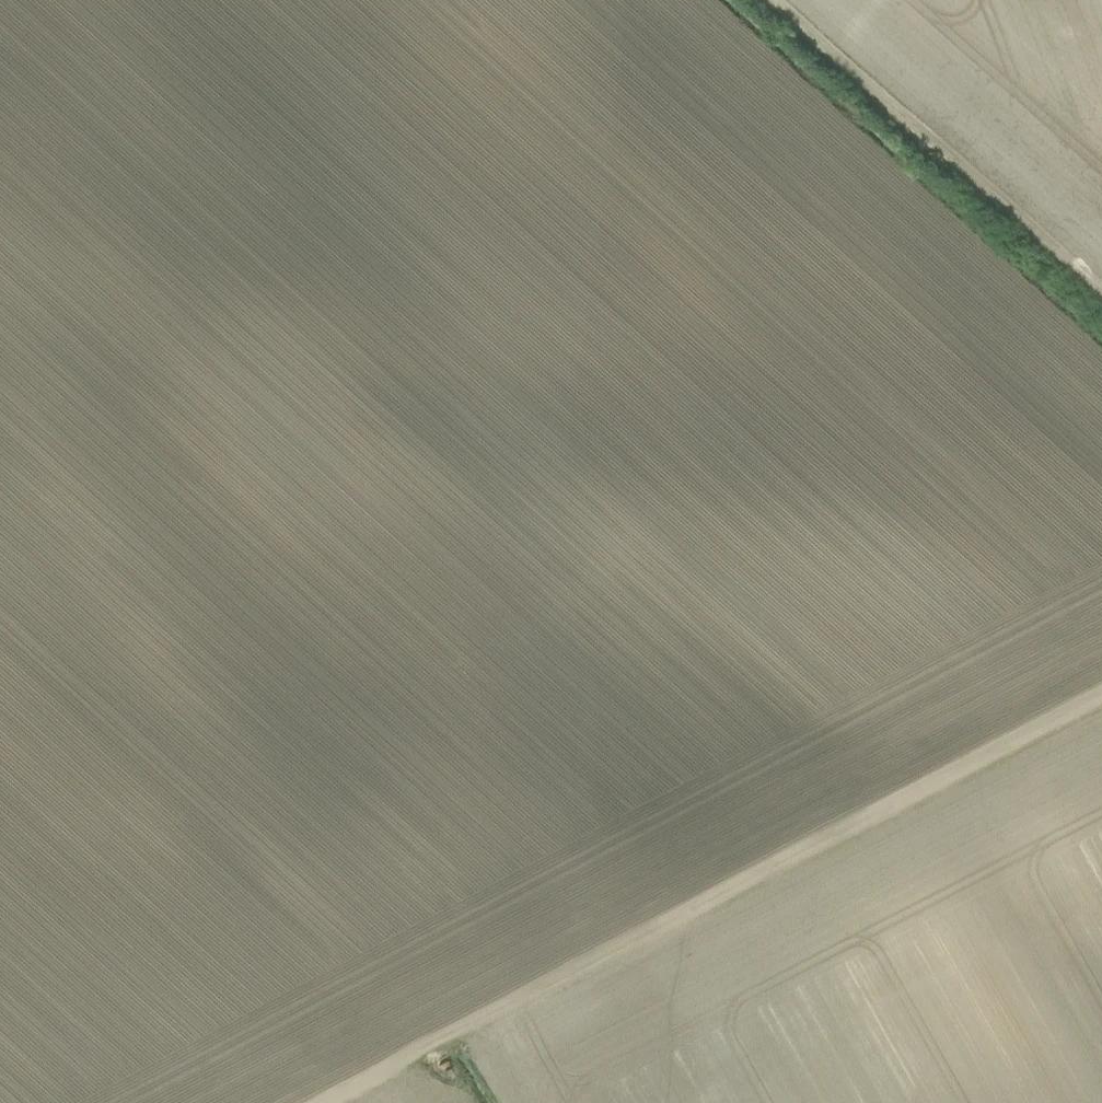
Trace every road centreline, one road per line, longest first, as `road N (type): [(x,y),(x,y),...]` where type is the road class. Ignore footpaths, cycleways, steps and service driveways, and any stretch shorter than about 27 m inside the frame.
road 1 (track): [(326,1102),(1101,694)]
road 2 (track): [(1101,318),(749,0)]

